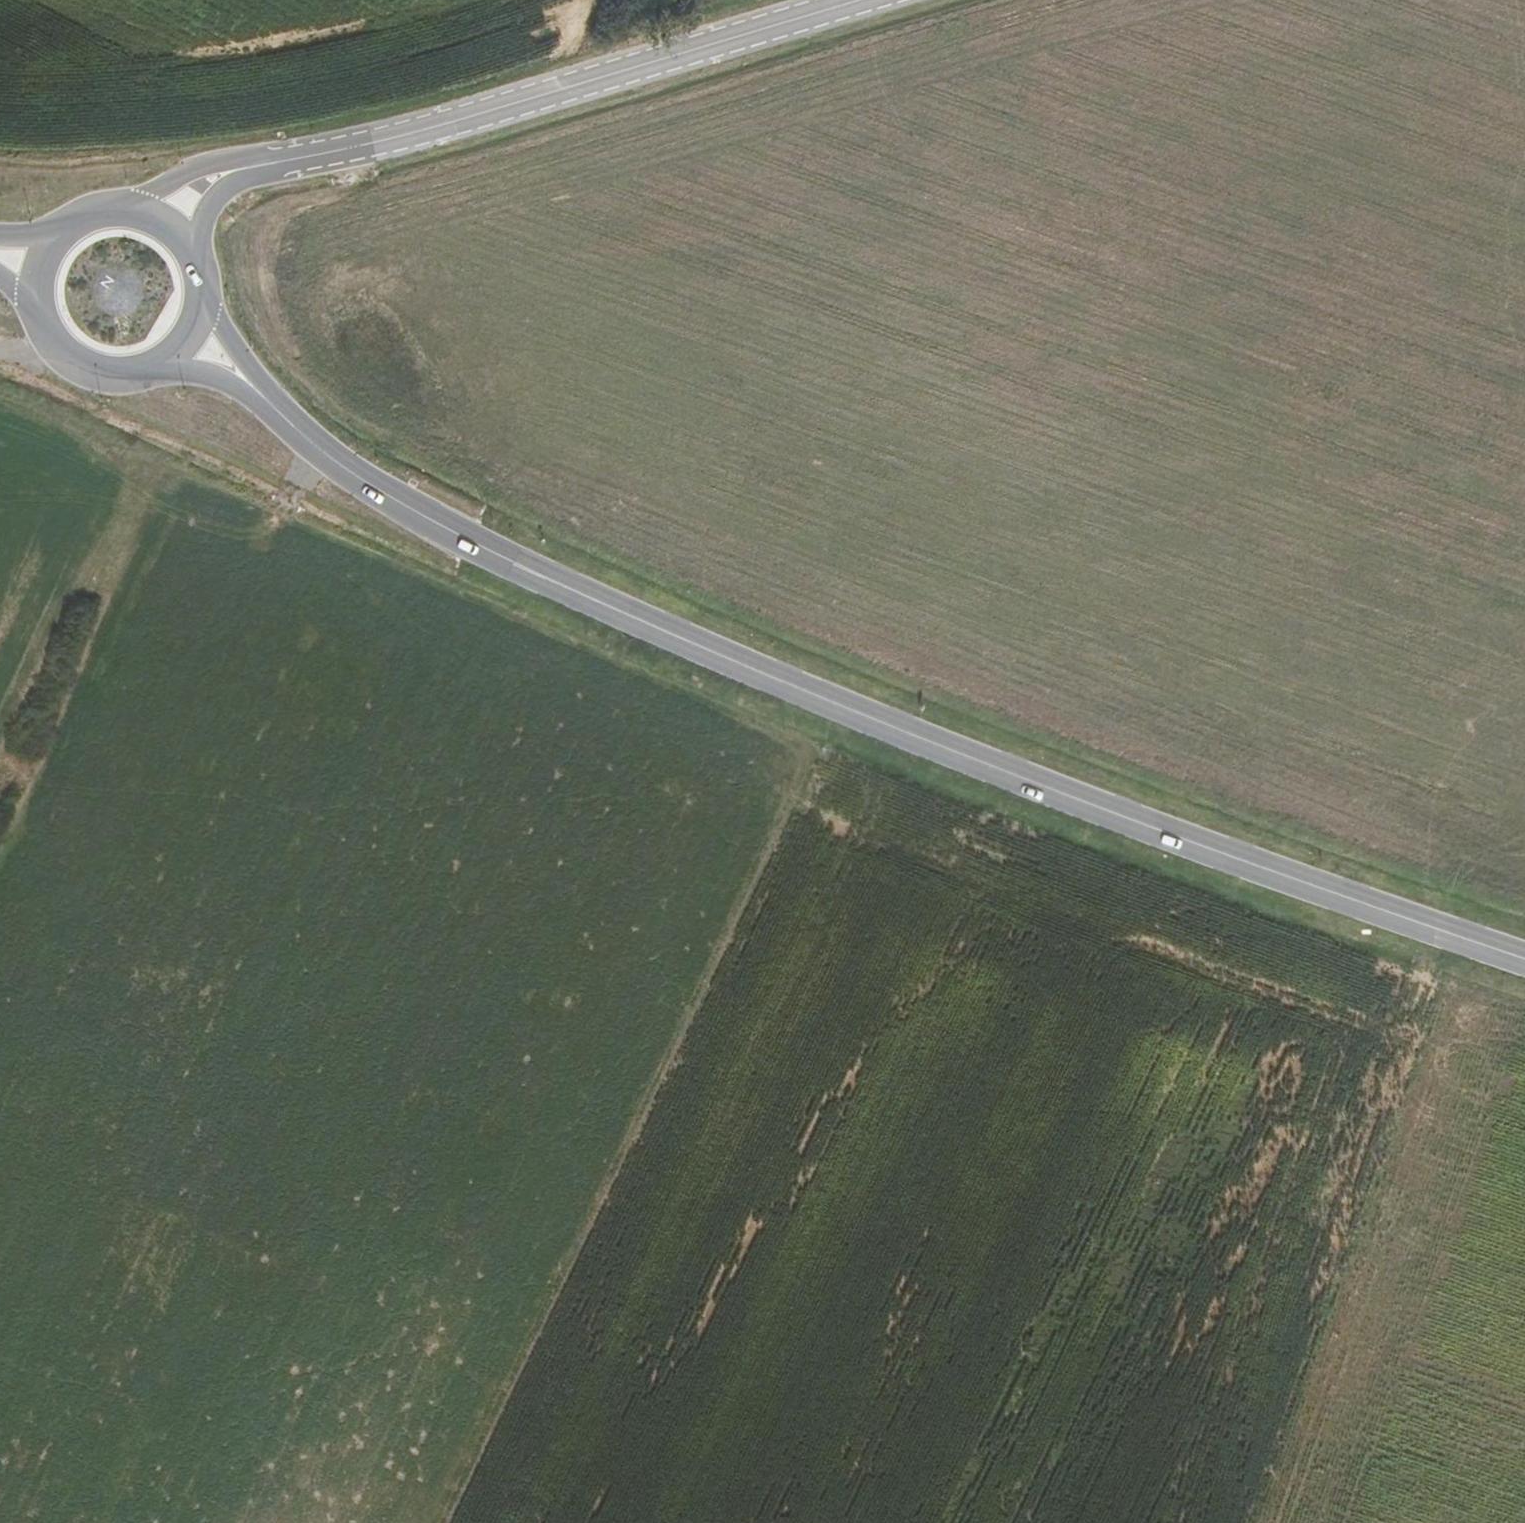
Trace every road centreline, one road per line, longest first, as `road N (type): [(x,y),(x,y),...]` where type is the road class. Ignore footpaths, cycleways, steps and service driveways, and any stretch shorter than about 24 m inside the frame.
road 1 (secondary): [(507,562),(1076,802),(1524,960)]
road 2 (unclassified): [(871,0),(330,153)]
road 3 (secondary): [(507,562),(338,458),(272,393),(198,300)]
road 4 (secondary): [(164,360),(241,392),(319,460),(414,522),(507,562)]
road 5 (unclassified): [(330,153),(199,165),(139,208)]
road 6 (secondary): [(25,294),(30,320),(63,362),(114,377),(164,360)]
road 7 (unclassified): [(189,250),(202,215),(224,188),(330,153)]

